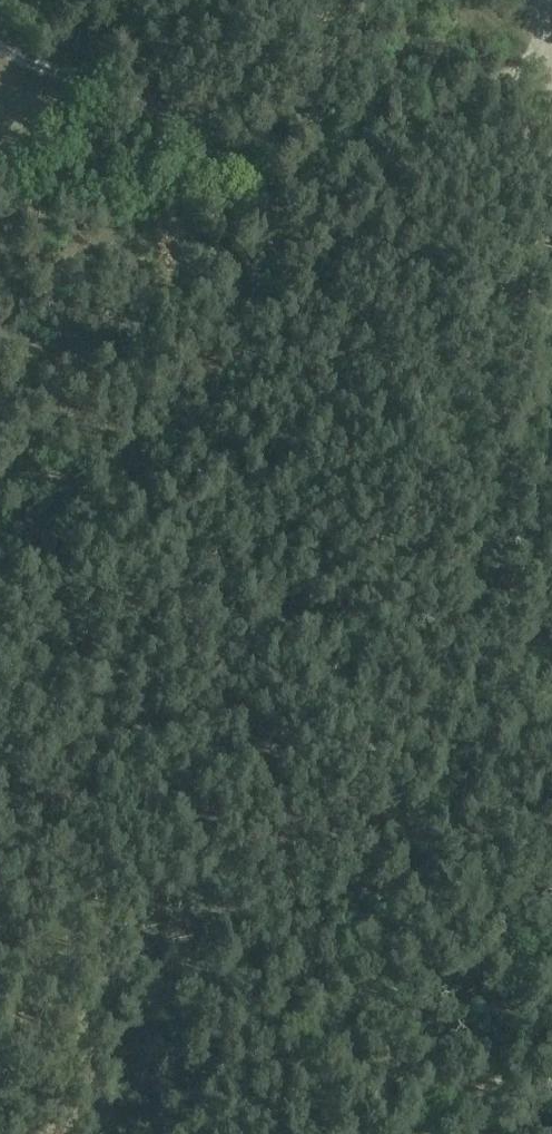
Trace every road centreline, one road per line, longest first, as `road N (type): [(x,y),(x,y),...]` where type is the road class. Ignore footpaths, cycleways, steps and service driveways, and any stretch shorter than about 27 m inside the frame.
road 1 (track): [(269,201),(508,68),(551,64)]
road 2 (track): [(269,201),(127,93),(0,46)]

